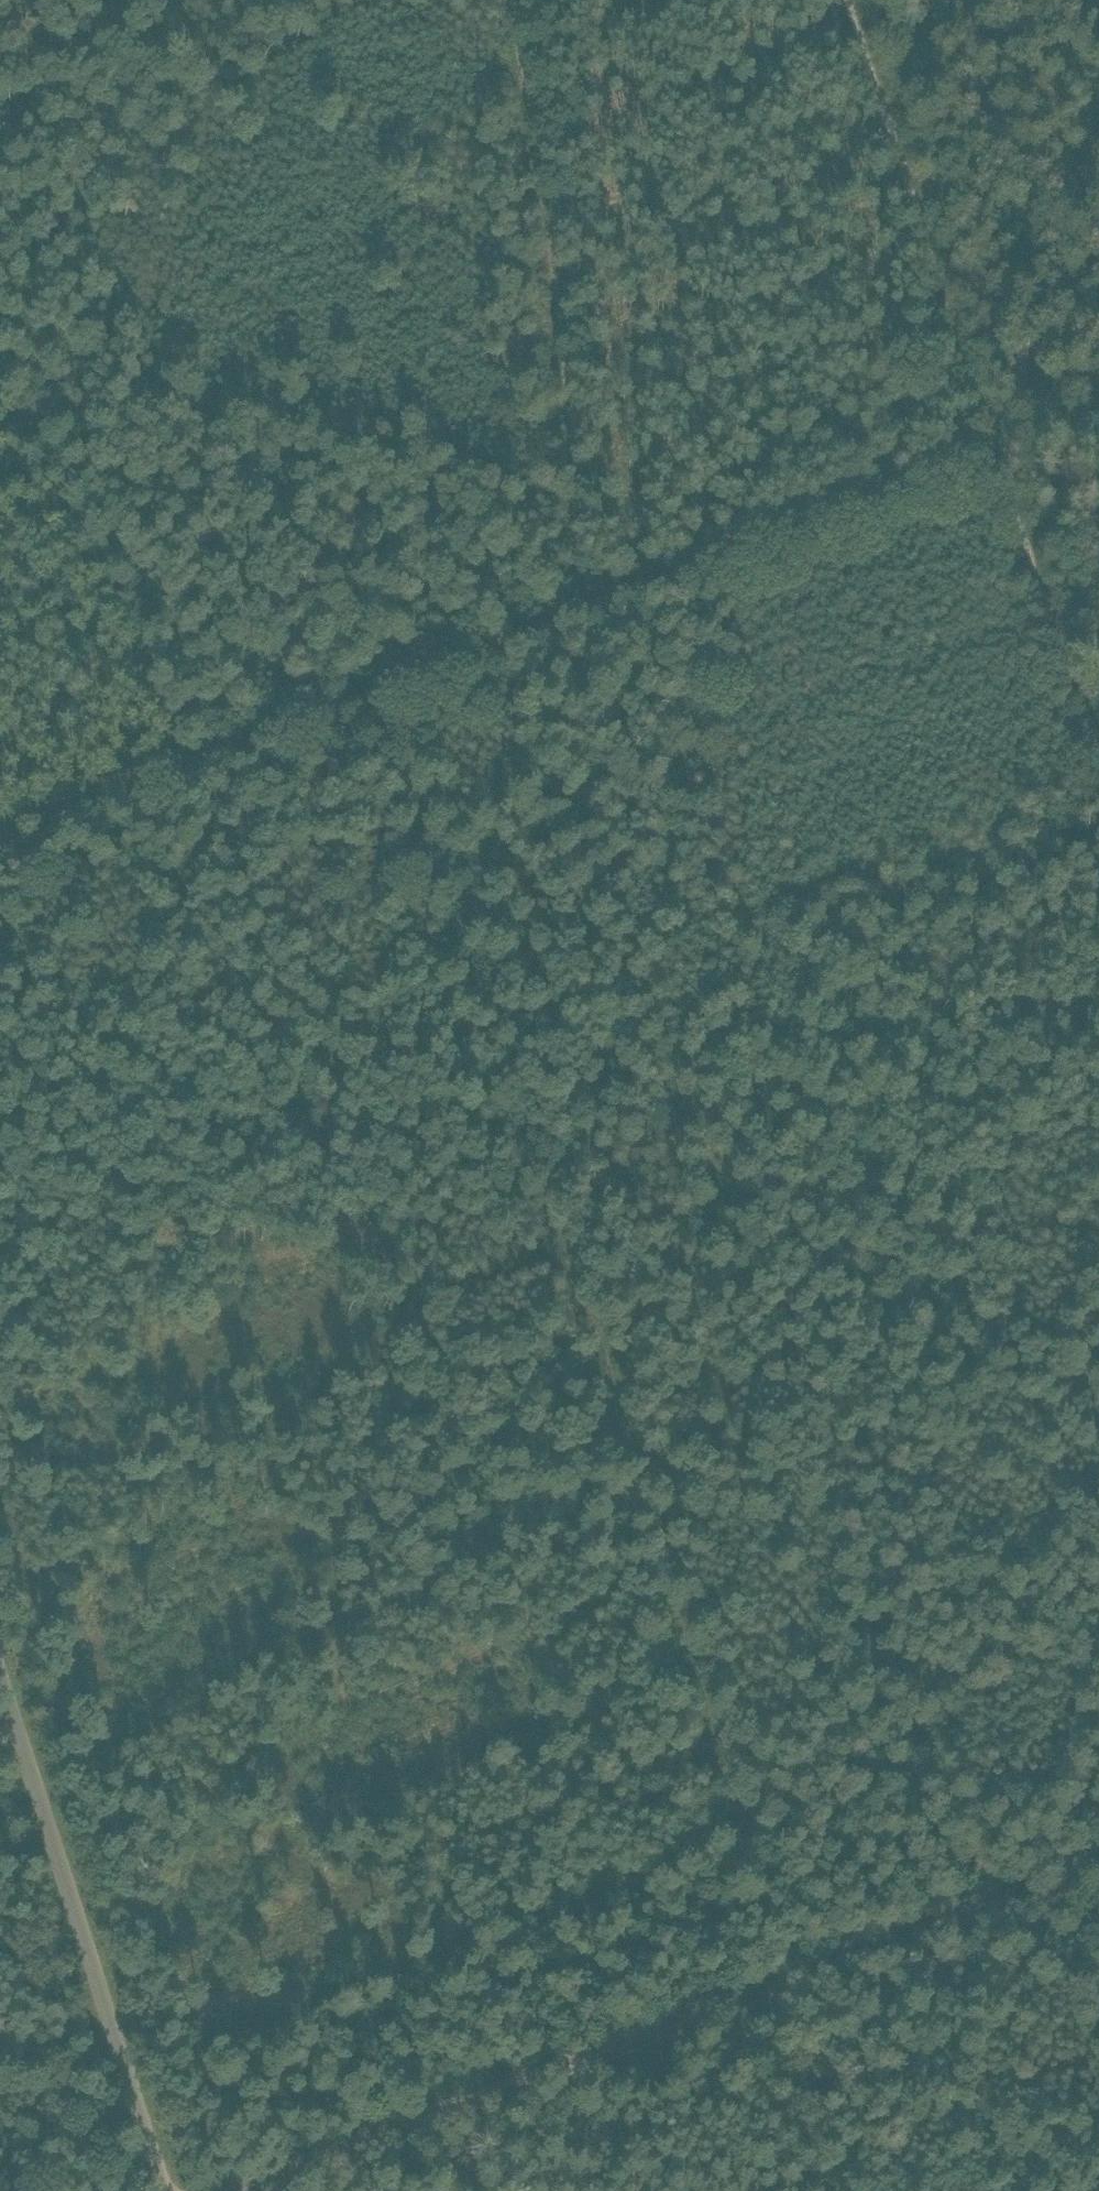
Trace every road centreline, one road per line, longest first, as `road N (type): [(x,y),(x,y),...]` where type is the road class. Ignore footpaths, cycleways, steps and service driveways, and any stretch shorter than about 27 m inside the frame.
road 1 (track): [(241,2190),(1080,1858)]
road 2 (track): [(592,602),(569,524),(569,428),(506,0)]
road 3 (unclassified): [(170,2190),(0,1671)]
road 4 (track): [(999,456),(852,0)]
road 5 (track): [(592,602),(166,765)]
road 6 (track): [(999,456),(592,602)]
road 7 (track): [(1098,760),(999,456)]
road 8 (track): [(166,765),(0,828)]

